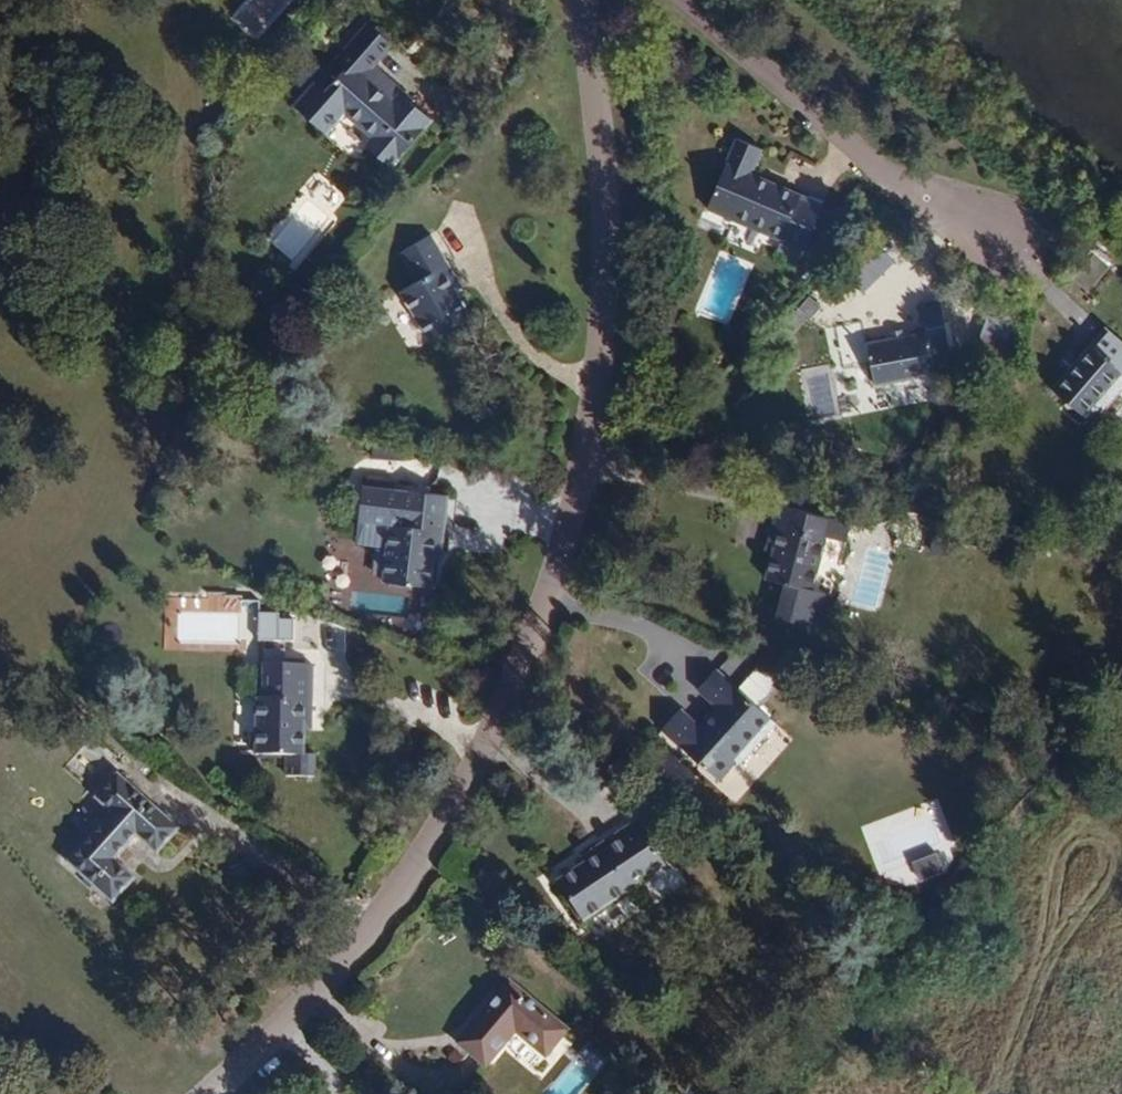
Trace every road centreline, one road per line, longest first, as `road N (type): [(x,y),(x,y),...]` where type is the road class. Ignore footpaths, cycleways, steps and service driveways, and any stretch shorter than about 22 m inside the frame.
road 1 (unclassified): [(201,1093),(282,1023),(383,909),(471,769),(529,651),(583,460),(609,264),(603,157),(580,0)]
road 2 (unclassified): [(1010,267),(677,0)]

